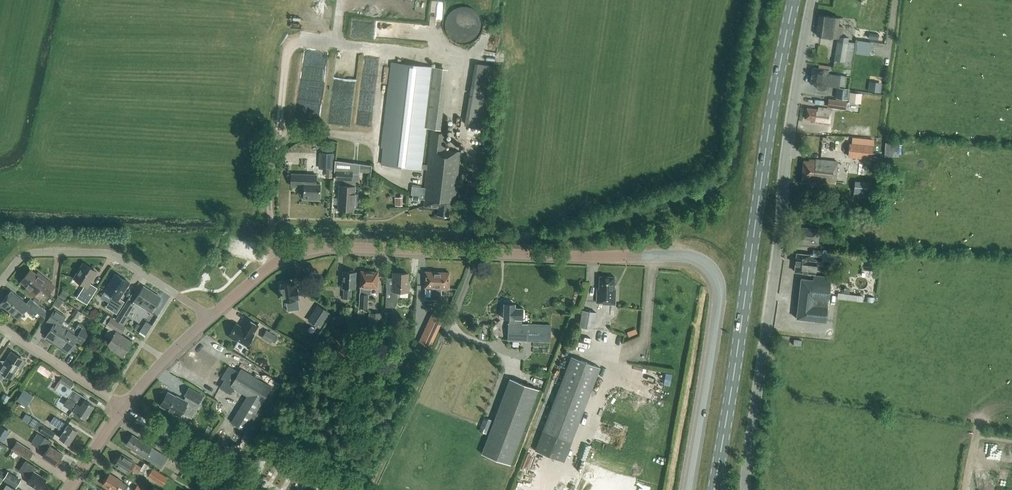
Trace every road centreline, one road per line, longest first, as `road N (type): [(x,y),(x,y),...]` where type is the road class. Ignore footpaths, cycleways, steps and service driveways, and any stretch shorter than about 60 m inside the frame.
road 1 (tertiary): [(688,489),(718,290),(702,262),(680,255),(338,248)]
road 2 (primary): [(713,489),(793,0)]
road 3 (unclassified): [(746,489),(811,0)]
road 4 (residential): [(0,281),(35,253),(112,256),(213,316)]
road 5 (residential): [(126,409),(0,327)]
road 6 (tertiary): [(213,316),(266,272),(338,248)]
road 7 (tertiary): [(126,409),(213,316)]

